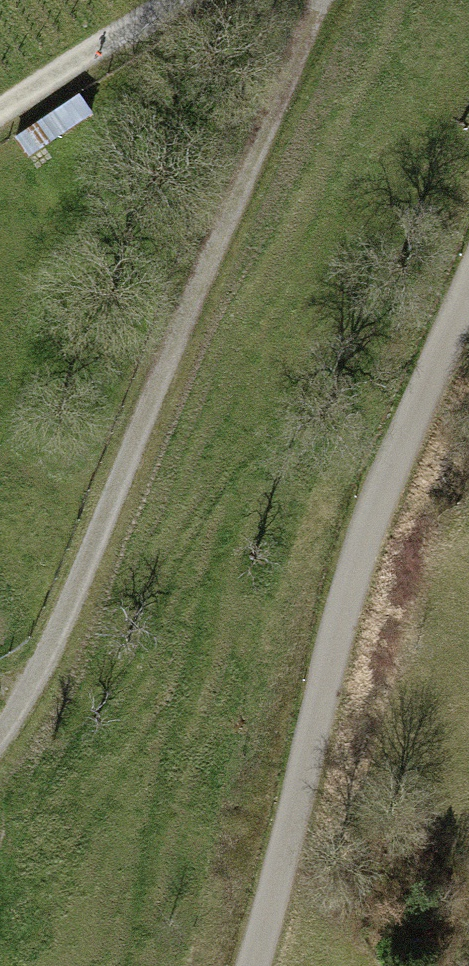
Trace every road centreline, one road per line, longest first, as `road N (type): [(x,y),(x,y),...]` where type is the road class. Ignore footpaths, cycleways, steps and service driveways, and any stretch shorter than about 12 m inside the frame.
road 1 (track): [(0,733),(29,692),(322,0)]
road 2 (unclassified): [(468,286),(359,563),(255,965)]
road 3 (track): [(179,0),(0,113)]

